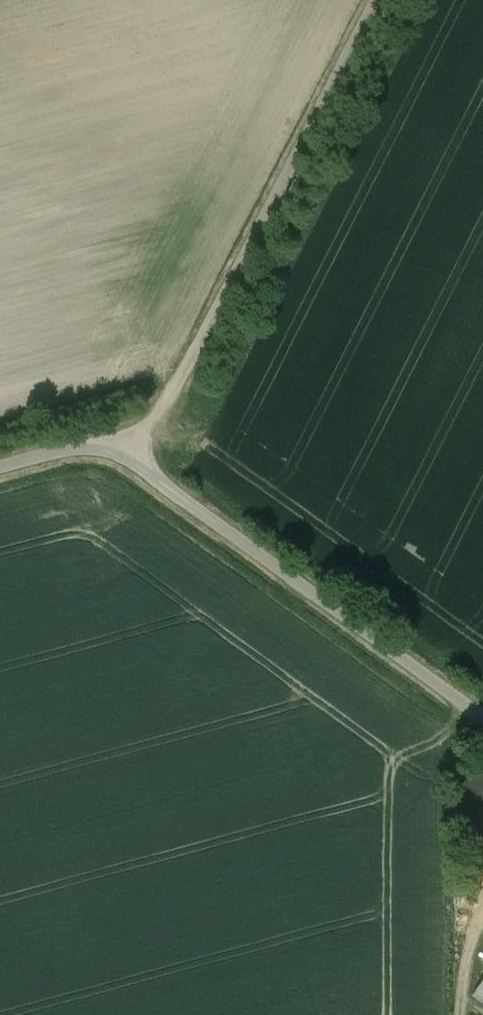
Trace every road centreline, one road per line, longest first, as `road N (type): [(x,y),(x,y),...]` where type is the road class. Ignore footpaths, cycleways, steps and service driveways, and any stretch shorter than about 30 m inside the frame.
road 1 (unclassified): [(372,0),(138,448)]
road 2 (unclassified): [(138,448),(482,701)]
road 3 (unclassified): [(0,464),(101,437),(138,448)]

